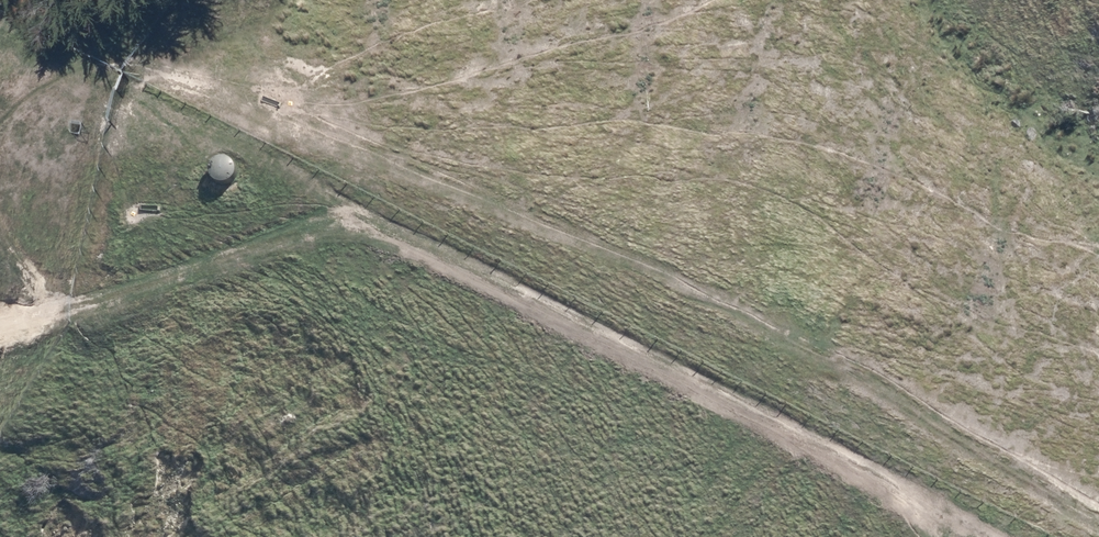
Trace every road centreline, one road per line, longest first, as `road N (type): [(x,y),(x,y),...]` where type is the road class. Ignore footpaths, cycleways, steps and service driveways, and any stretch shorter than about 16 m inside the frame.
road 1 (track): [(0,141),(30,93),(156,49),(373,159),(536,208),(722,285),(806,346),(1098,506)]
road 2 (track): [(30,318),(319,231),(392,236),(921,503),(933,536)]
road 3 (track): [(0,320),(30,318),(46,291),(7,237),(0,201)]

